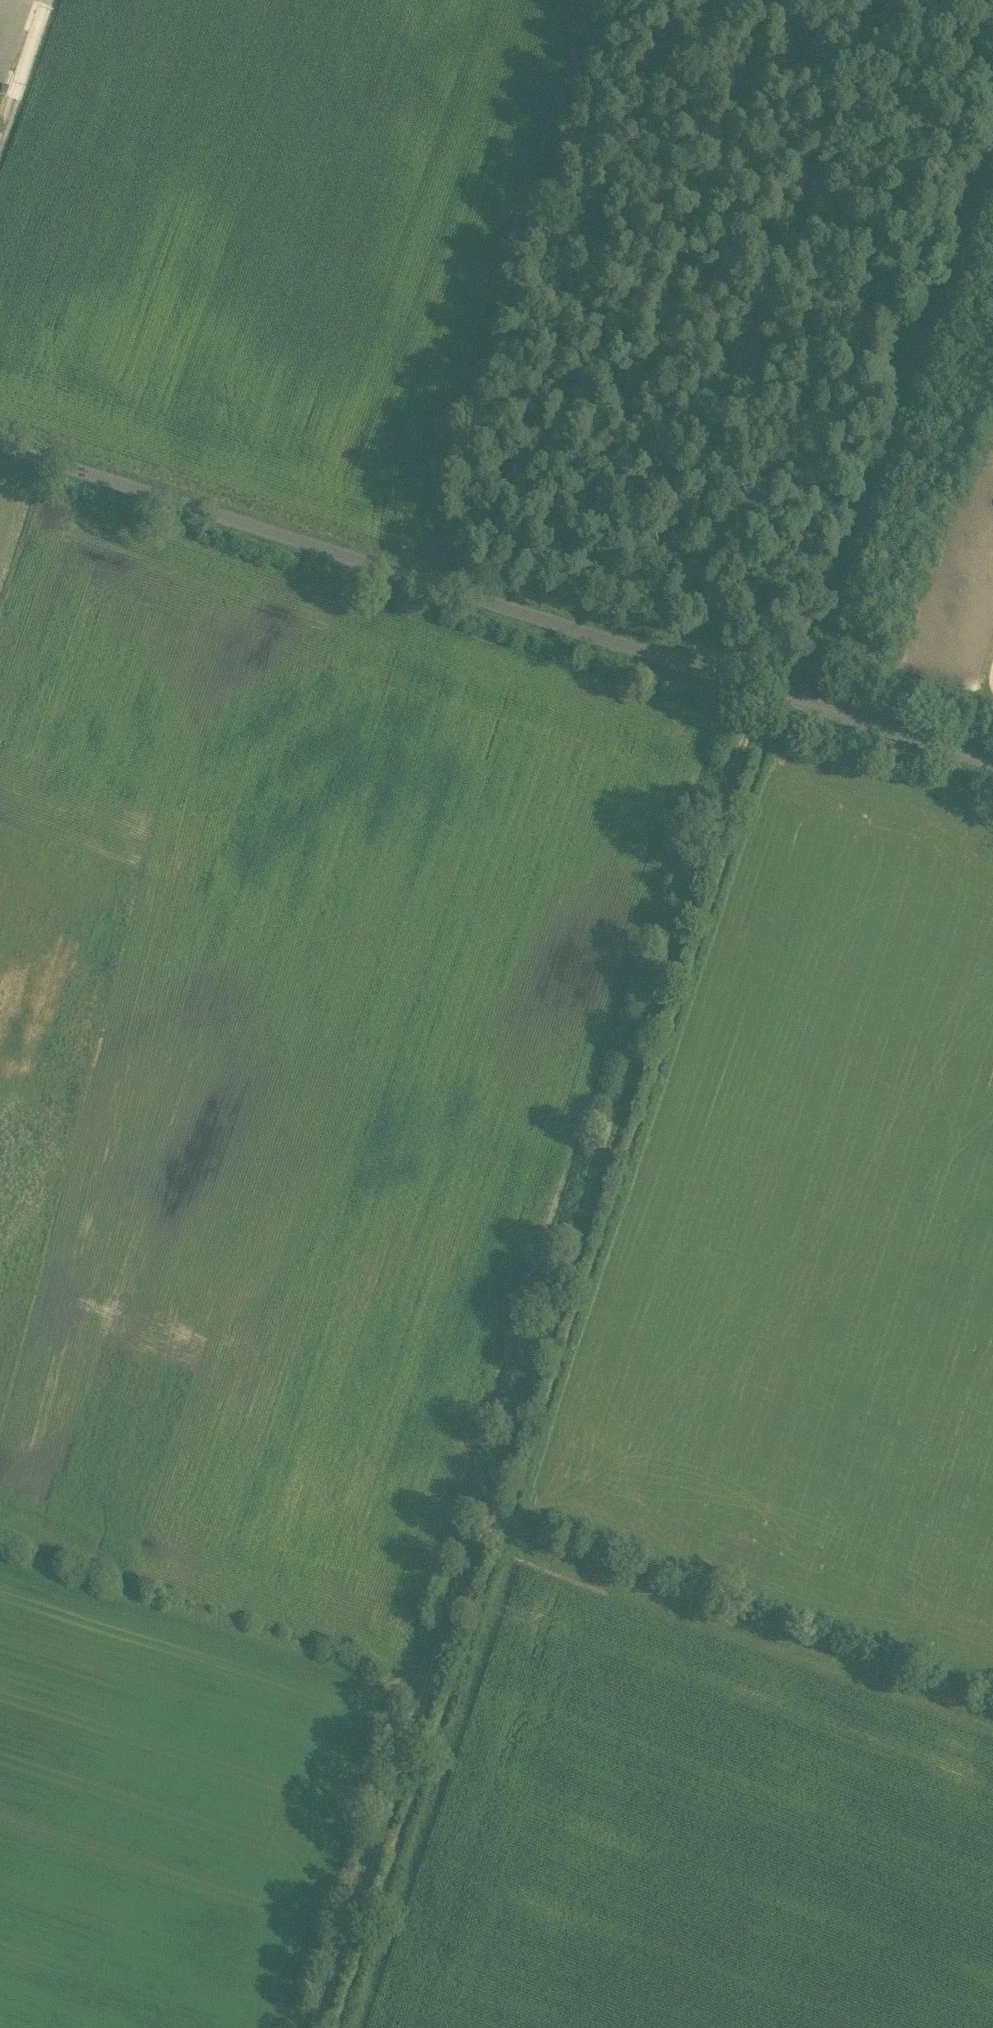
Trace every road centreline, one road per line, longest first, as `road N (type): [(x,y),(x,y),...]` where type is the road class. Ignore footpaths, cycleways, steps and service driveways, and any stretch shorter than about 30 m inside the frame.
road 1 (track): [(763,682),(318,2027)]
road 2 (unclassified): [(0,439),(992,758)]

